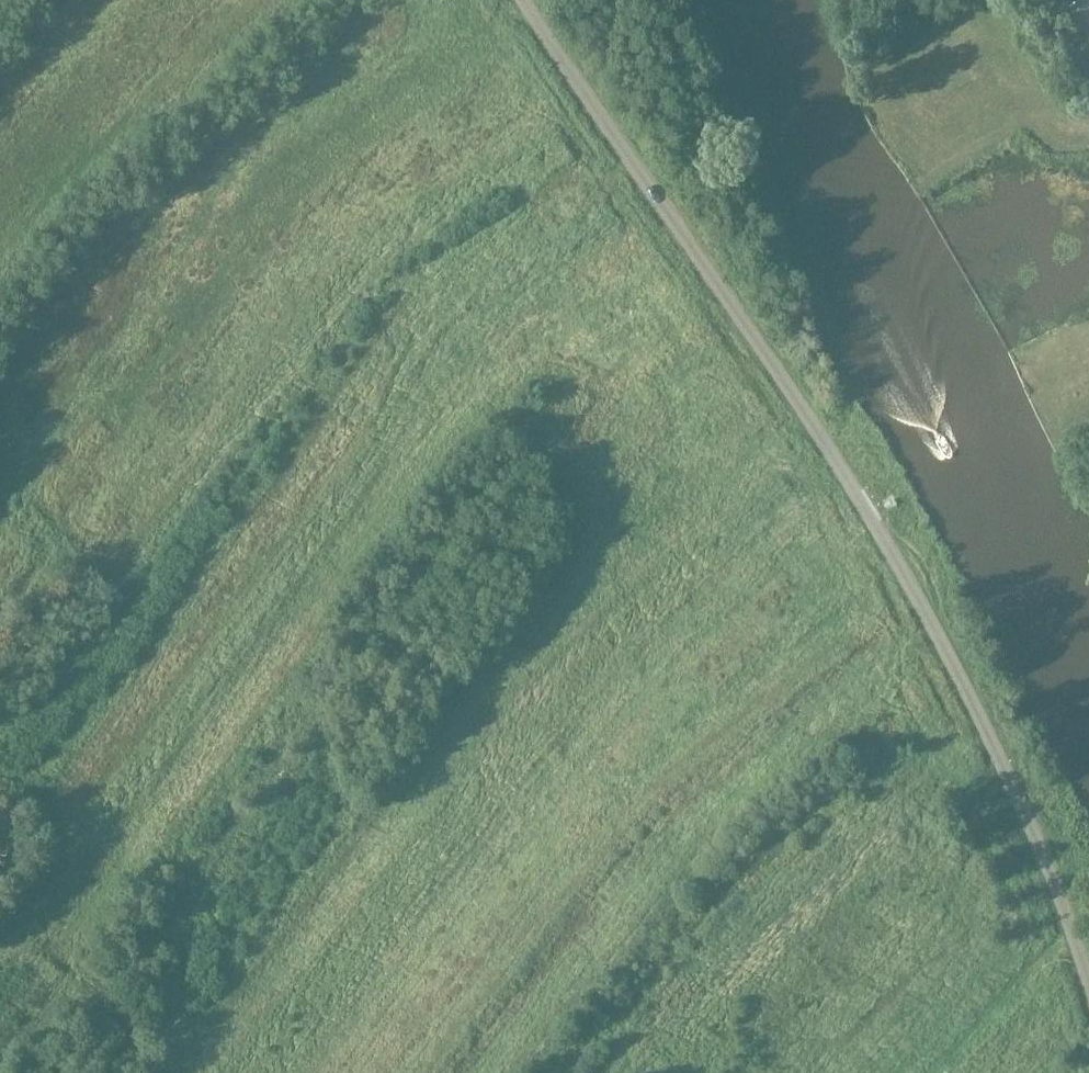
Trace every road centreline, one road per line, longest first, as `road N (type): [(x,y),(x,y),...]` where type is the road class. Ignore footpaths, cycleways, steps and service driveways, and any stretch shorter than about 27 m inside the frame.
road 1 (unclassified): [(1088,982),(1015,795),(885,543),(523,0)]

